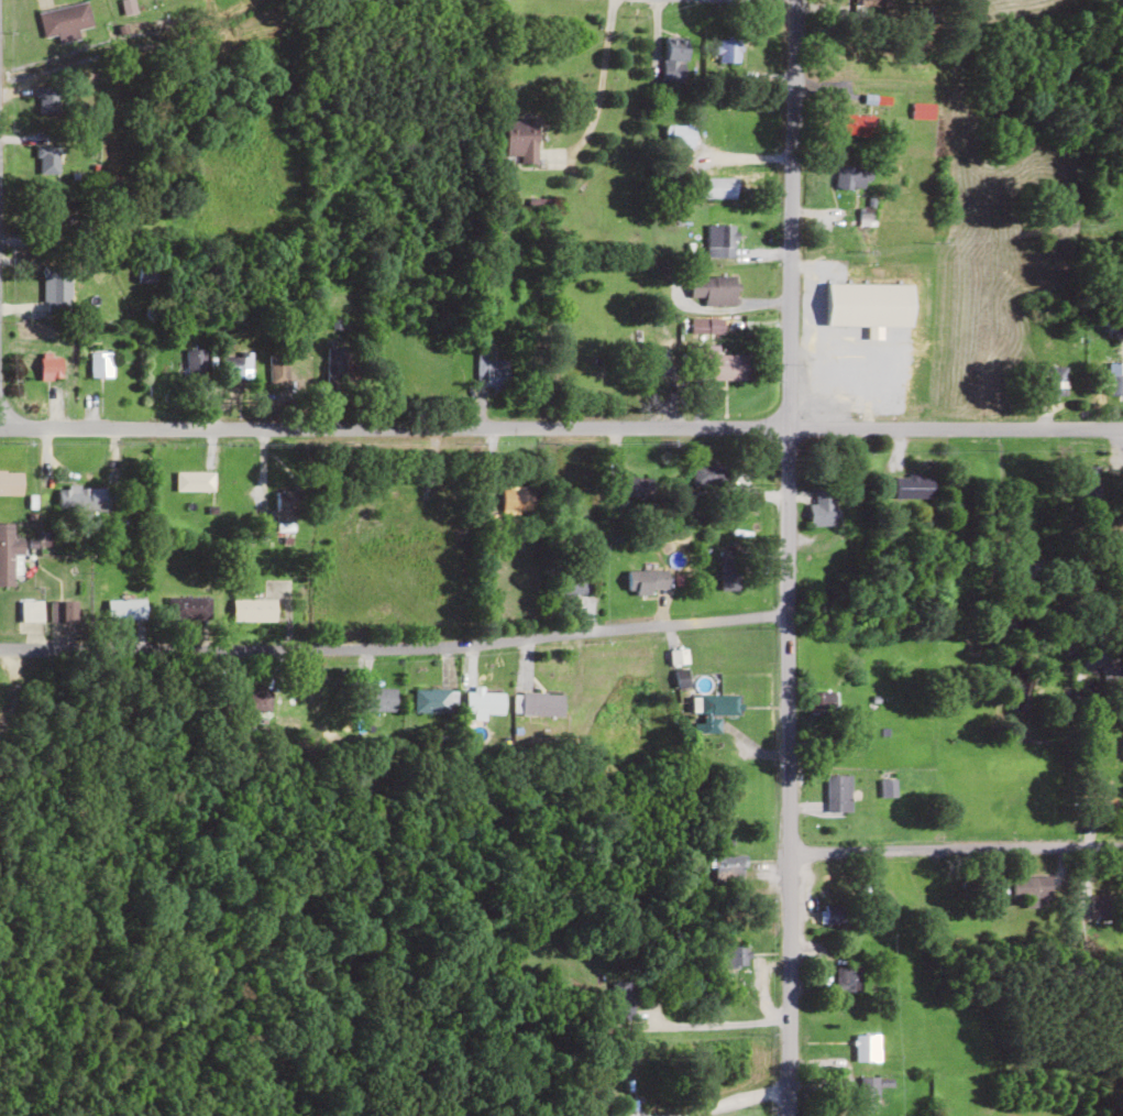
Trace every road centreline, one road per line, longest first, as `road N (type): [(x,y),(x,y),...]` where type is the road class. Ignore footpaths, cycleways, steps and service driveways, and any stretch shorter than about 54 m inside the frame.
road 1 (residential): [(1122,430),(0,428)]
road 2 (residential): [(785,1115),(794,0)]
road 3 (residential): [(784,613),(449,647),(0,649)]
road 4 (residential): [(785,852),(1122,849)]

